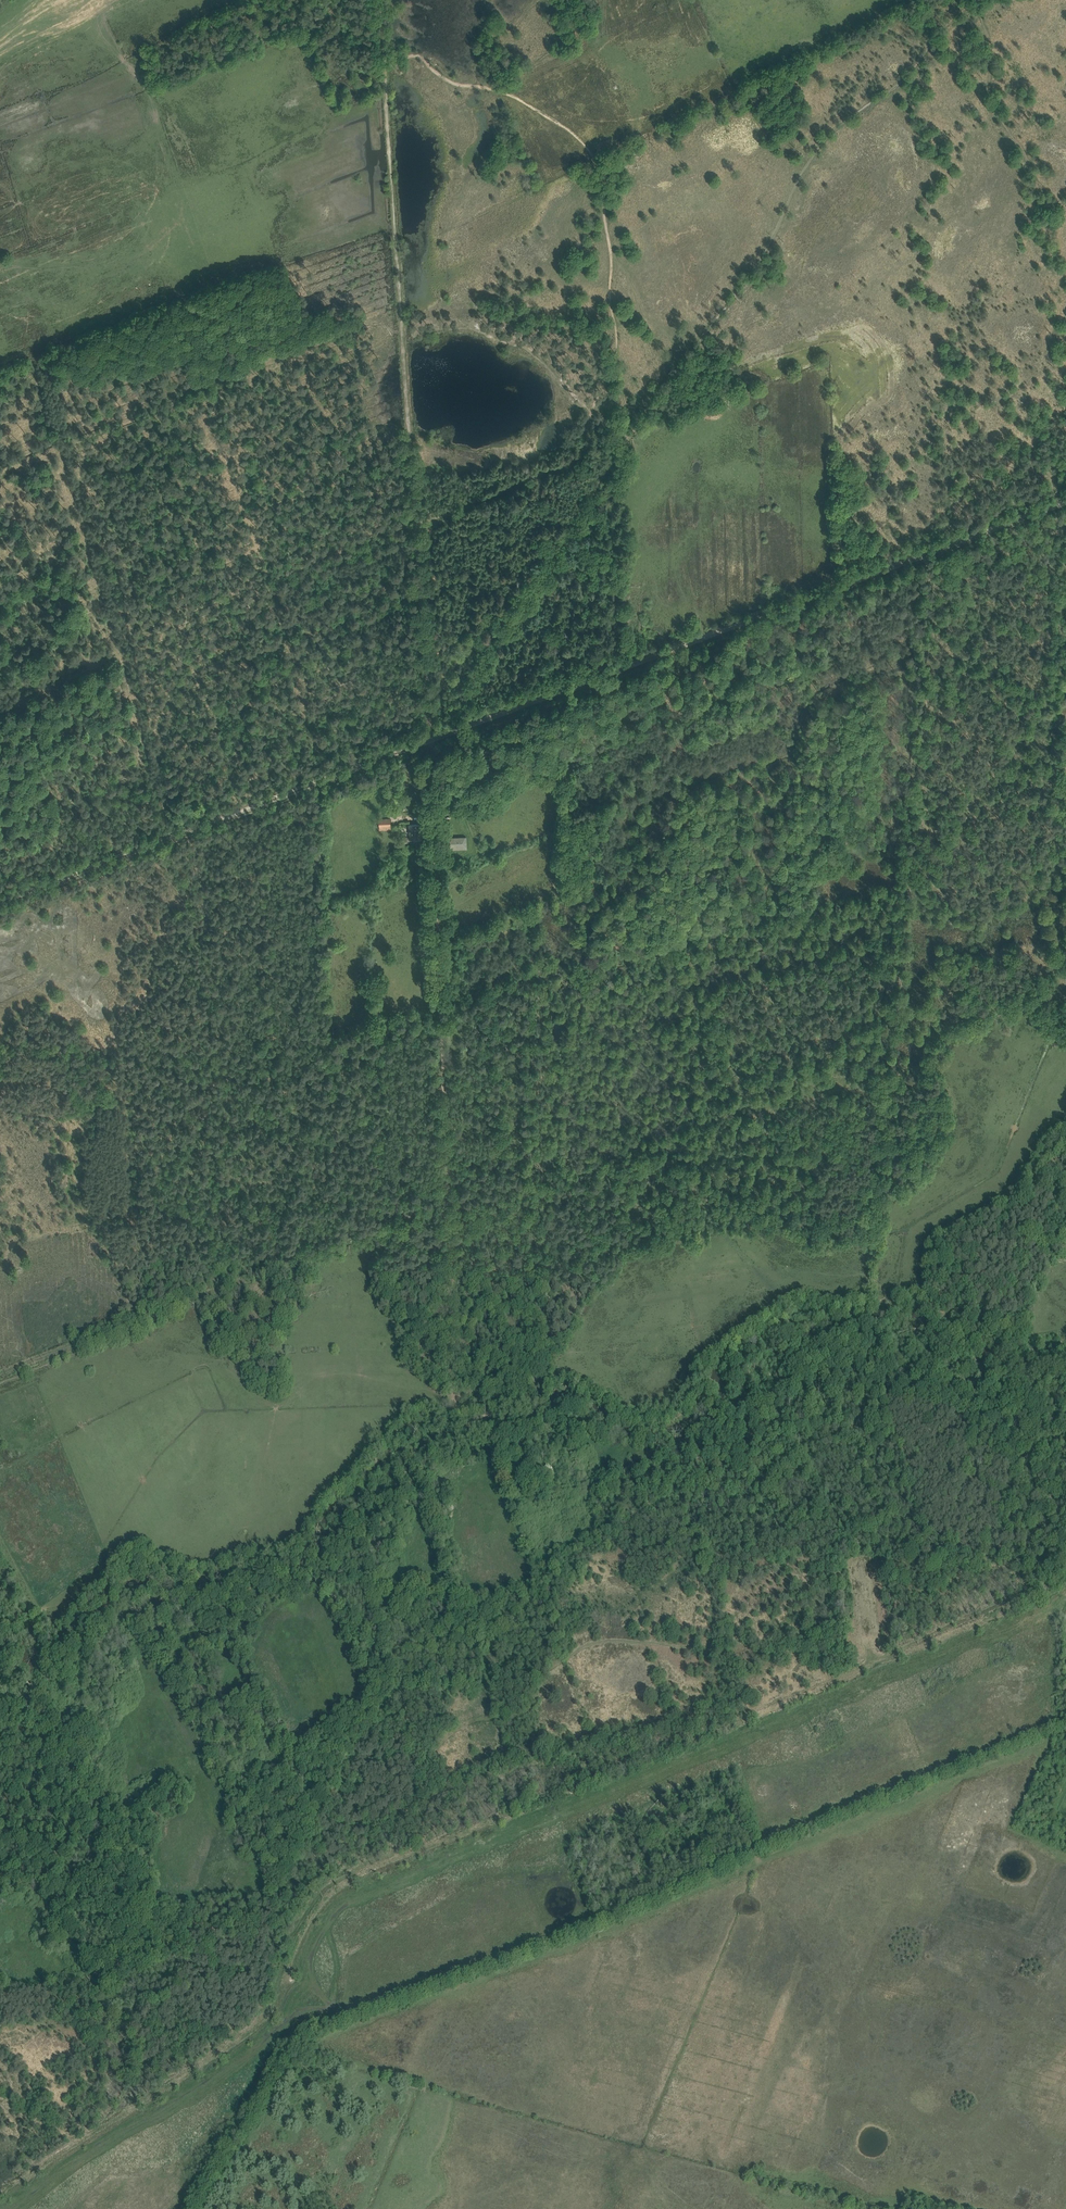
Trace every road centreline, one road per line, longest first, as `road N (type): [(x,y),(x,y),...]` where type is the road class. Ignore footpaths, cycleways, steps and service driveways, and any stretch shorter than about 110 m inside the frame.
road 1 (unclassified): [(192,2208),(301,2034),(599,1920),(1065,1720)]
road 2 (track): [(1065,500),(431,739)]
road 3 (track): [(431,739),(0,901)]

